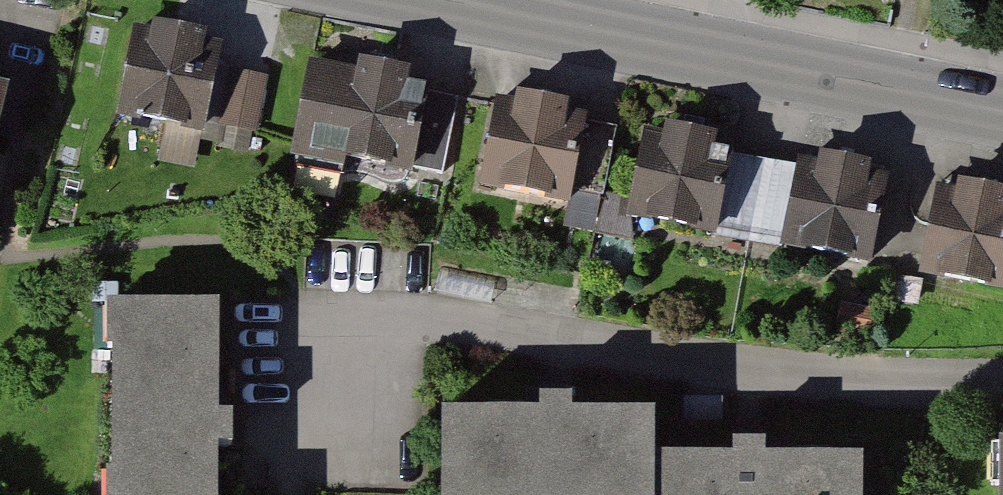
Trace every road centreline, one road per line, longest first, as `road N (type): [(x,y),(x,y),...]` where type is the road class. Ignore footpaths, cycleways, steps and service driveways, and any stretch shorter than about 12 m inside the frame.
road 1 (primary): [(446,0),(1002,113)]

